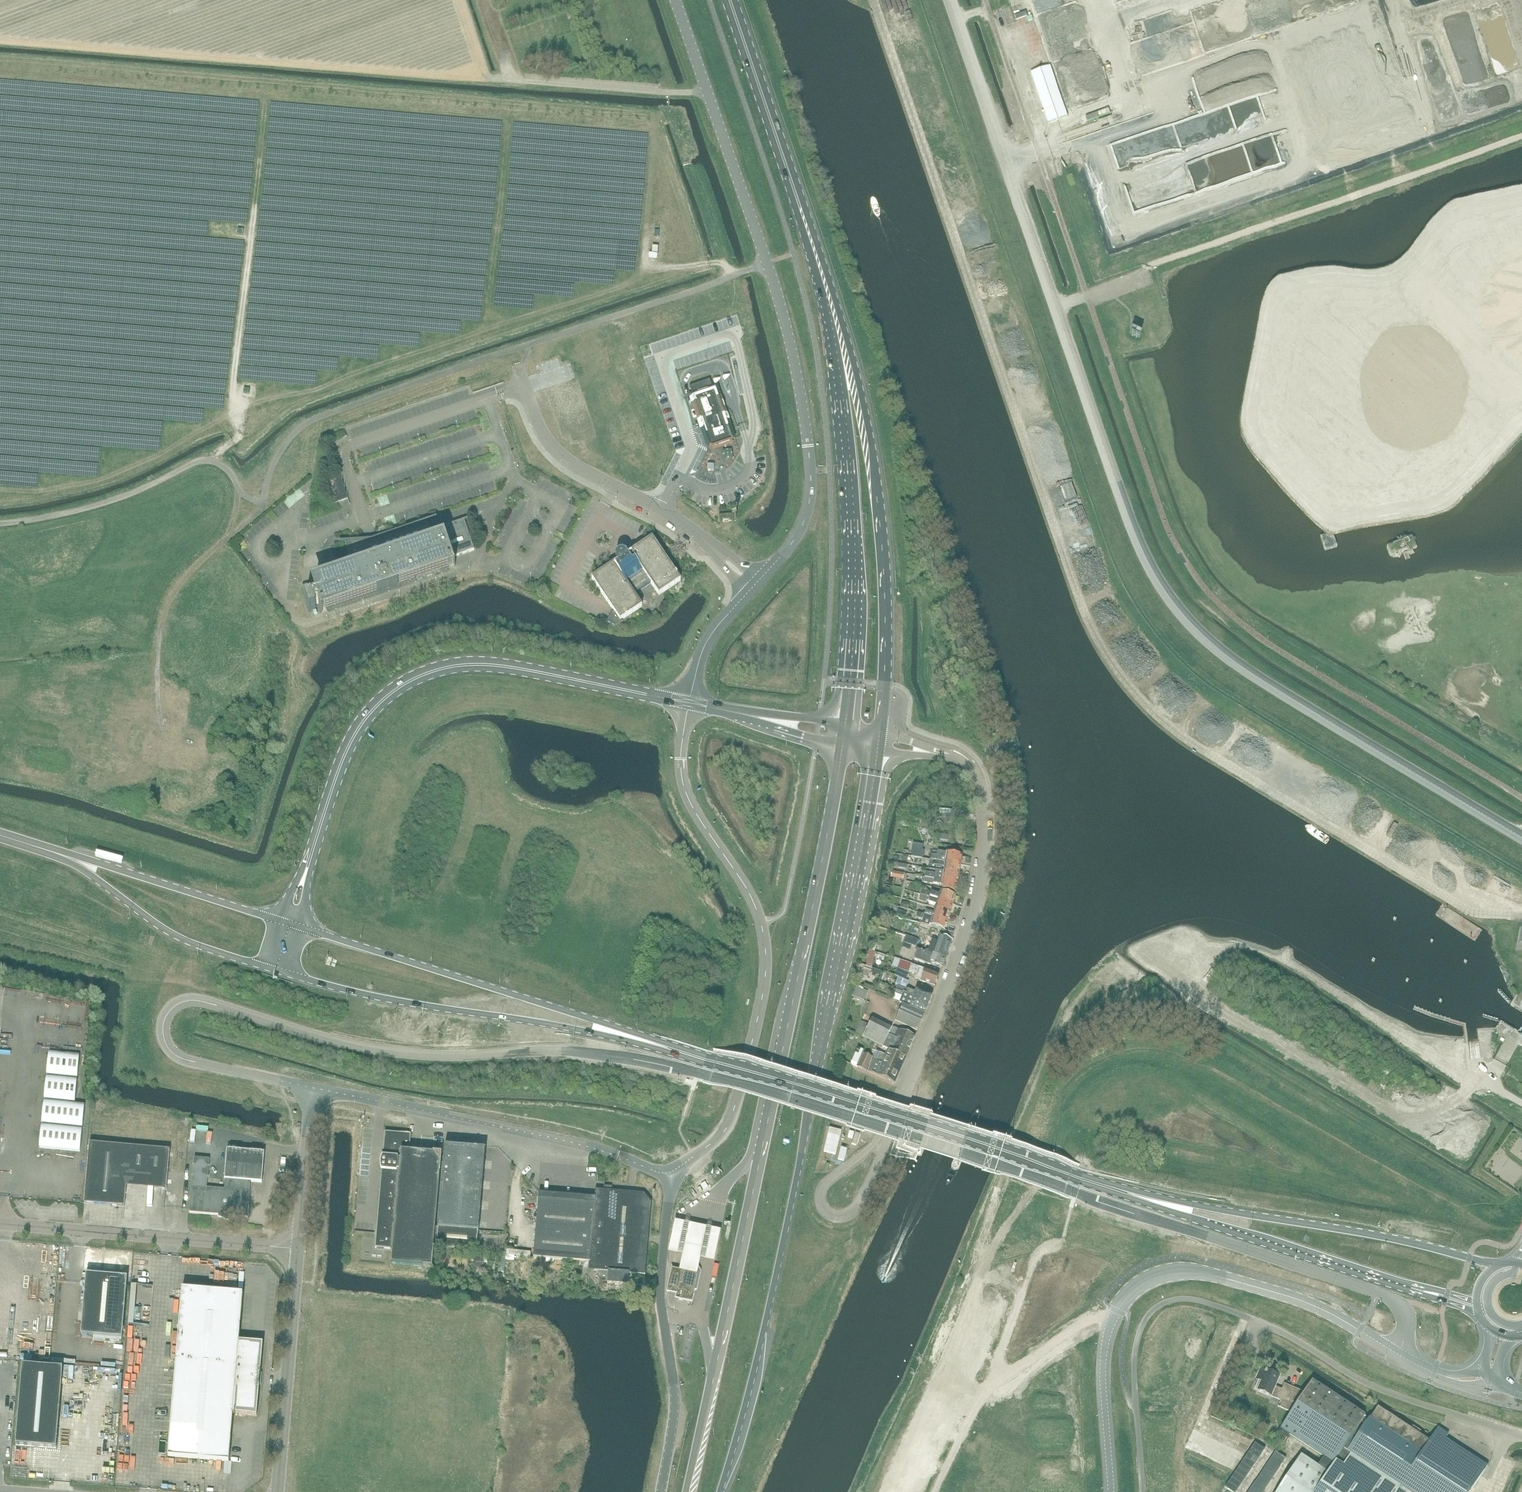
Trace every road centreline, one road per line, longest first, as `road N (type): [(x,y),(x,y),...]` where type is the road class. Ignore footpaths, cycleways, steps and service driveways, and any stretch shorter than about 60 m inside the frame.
road 1 (unclassified): [(1521,837),(1230,661),(1166,592),(1128,518),(950,0)]
road 2 (unclassified): [(1400,1355),(1406,1318),(1393,1298),(713,1083)]
road 3 (primary): [(845,736),(687,1491)]
road 4 (primary): [(722,1491),(765,1327),(879,741)]
road 5 (unclassified): [(314,1089),(181,1059),(167,1042),(167,1020),(198,1001),(390,1055),(565,1057),(713,1083)]
road 6 (unclassified): [(753,587),(807,517),(802,403),(768,264),(675,0)]
road 7 (primary): [(879,741),(887,610),(875,453),(857,369),(794,185)]
road 8 (primary): [(794,185),(826,310),(845,443),(854,608),(845,736)]
road 9 (unclassified): [(674,1178),(730,1122),(766,971),(753,900),(684,786),(689,703)]
road 10 (primary): [(1137,1200),(653,1049)]
road 11 (primary): [(689,703),(498,666),(420,677),(384,699),(355,735),(308,867)]
road 12 (unclassified): [(1400,1355),(1319,1308),(1264,1289),(1194,1270),(1152,1277),(1126,1298),(1106,1342),(1111,1491)]
road 13 (track): [(485,77),(0,41)]
road 14 (track): [(1112,981),(1208,940),(1244,942),(1480,1079)]
road 15 (primary): [(276,973),(408,1007),(653,1049)]
road 16 (primary): [(653,1049),(290,926)]
road 17 (residential): [(891,1129),(974,909),(983,847),(975,770)]
road 18 (unclassified): [(674,1178),(590,1147),(314,1089)]
road 19 (primary): [(1498,1266),(1359,1232),(1137,1200)]
road 20 (unclassified): [(661,1491),(674,1414),(661,1289),(674,1178)]
road 21 (unclassified): [(753,587),(694,533),(554,451),(522,388)]
road 22 (unclassified): [(1521,1435),(1369,1384),(1245,1316)]
road 23 (unclassified): [(299,1249),(0,1224)]
road 24 (primary): [(1137,1200),(1389,1281)]
road 25 (track): [(1114,1318),(1086,1320),(989,1389),(936,1491)]
road 26 (unclassified): [(65,857),(177,939),(276,973)]
road 27 (unclassified): [(299,1249),(276,1491)]
road 28 (unclassified): [(290,926),(65,857)]
road 29 (unclassified): [(887,1138),(825,1184),(827,1211),(854,1211),(883,1153)]
road 30 (primary): [(794,185),(730,0)]
road 31 (track): [(709,94),(526,80)]
road 32 (unclassified): [(314,1089),(299,1249)]
road 33 (primary): [(845,736),(689,703)]
road 34 (unclassified): [(689,703),(708,641),(753,587)]
road 35 (track): [(459,0),(485,77),(526,80)]

